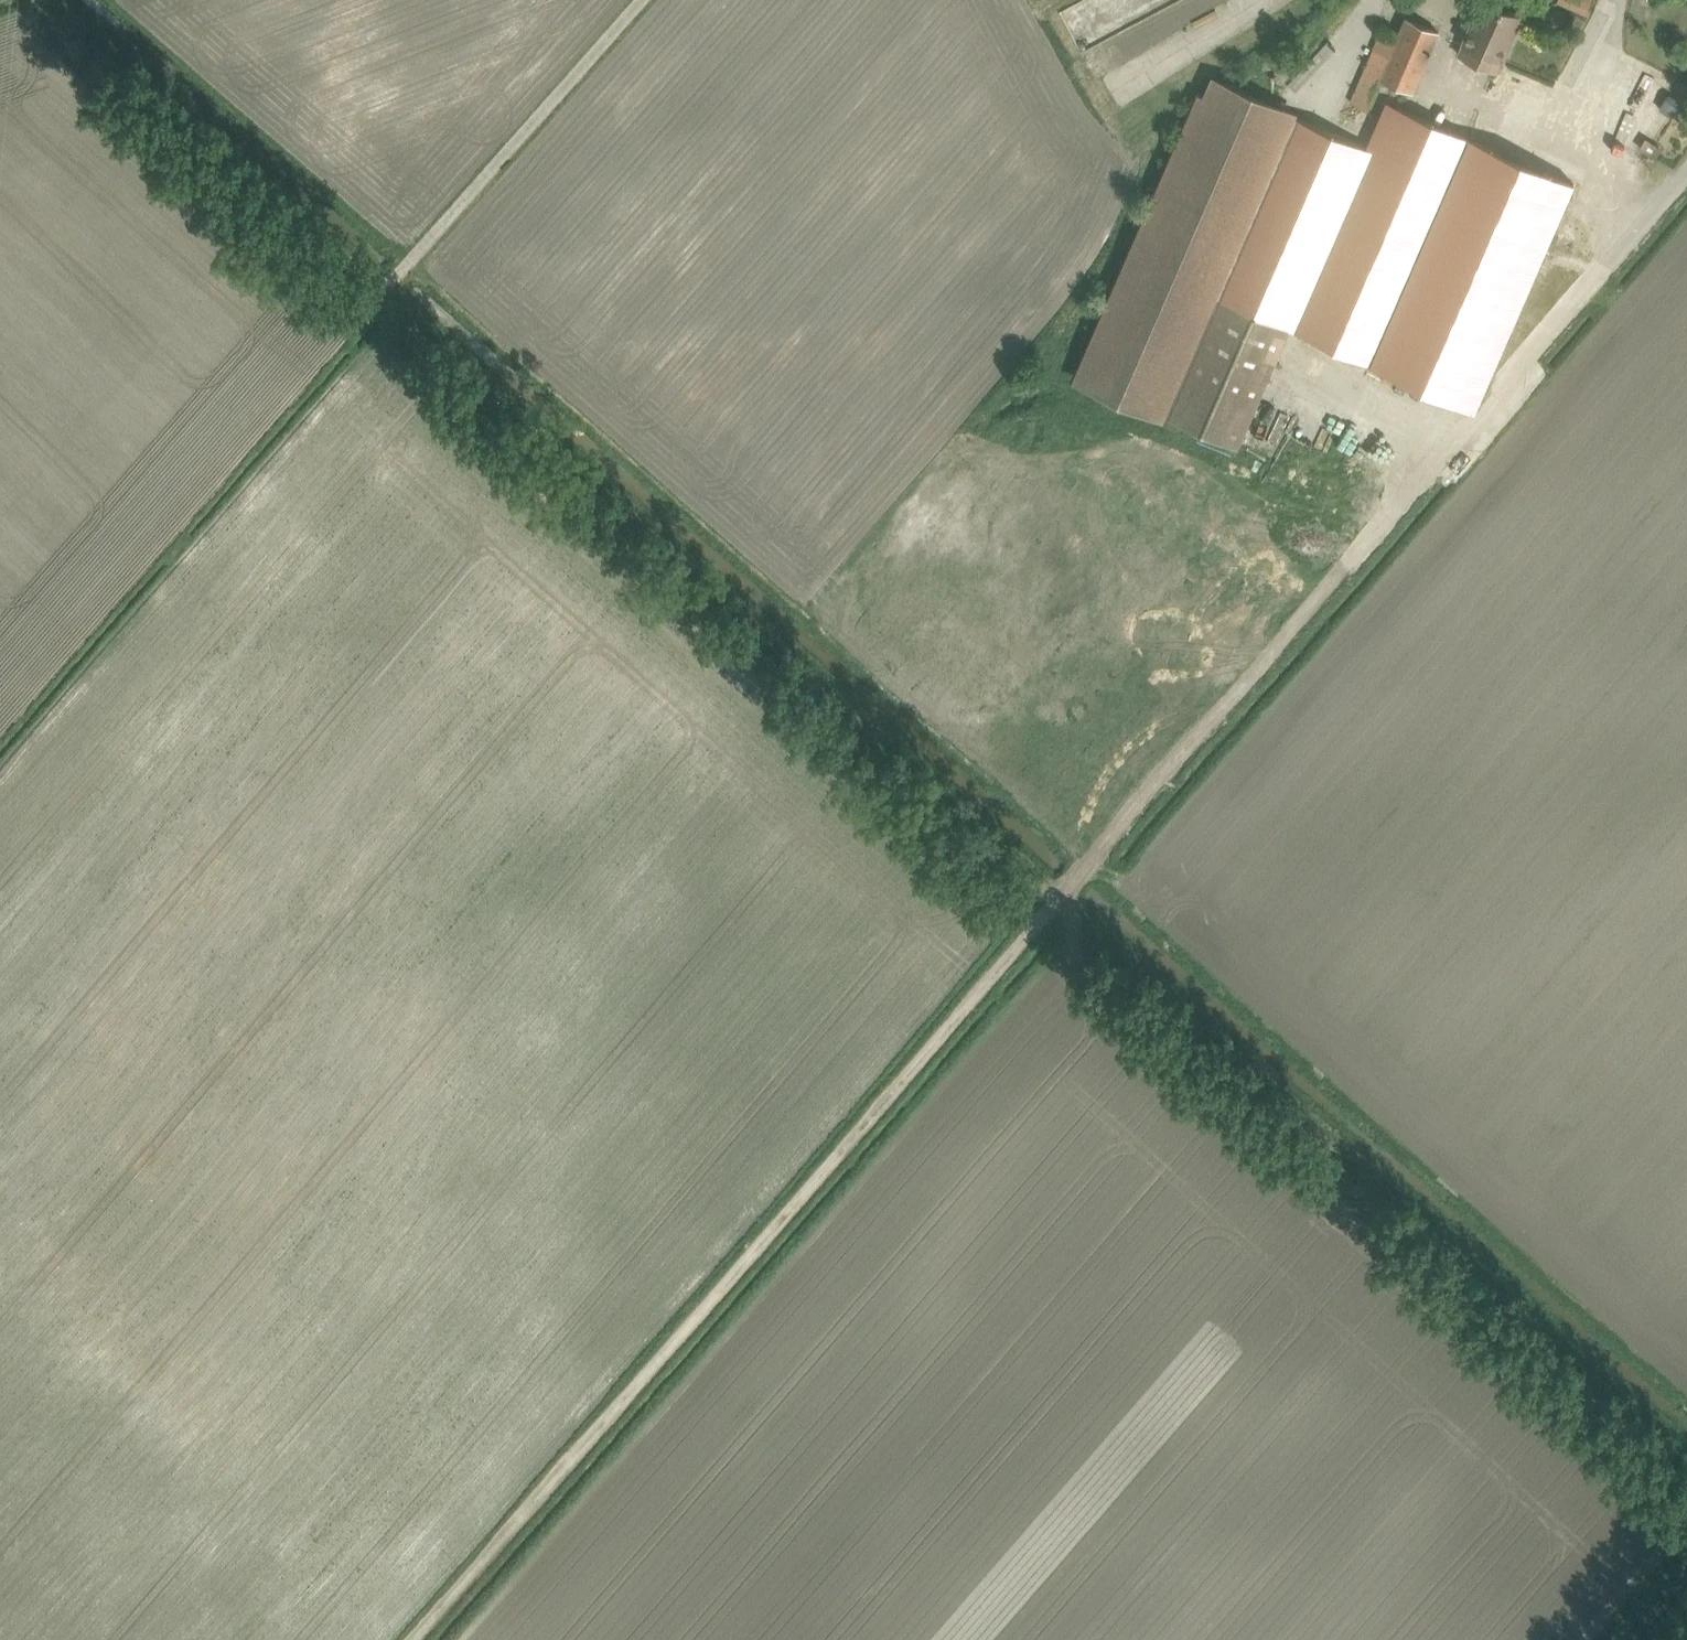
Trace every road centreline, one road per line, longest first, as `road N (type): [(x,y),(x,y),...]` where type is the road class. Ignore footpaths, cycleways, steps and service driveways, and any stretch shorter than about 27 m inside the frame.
road 1 (track): [(420,1639),(1364,557)]
road 2 (track): [(0,740),(650,0)]

